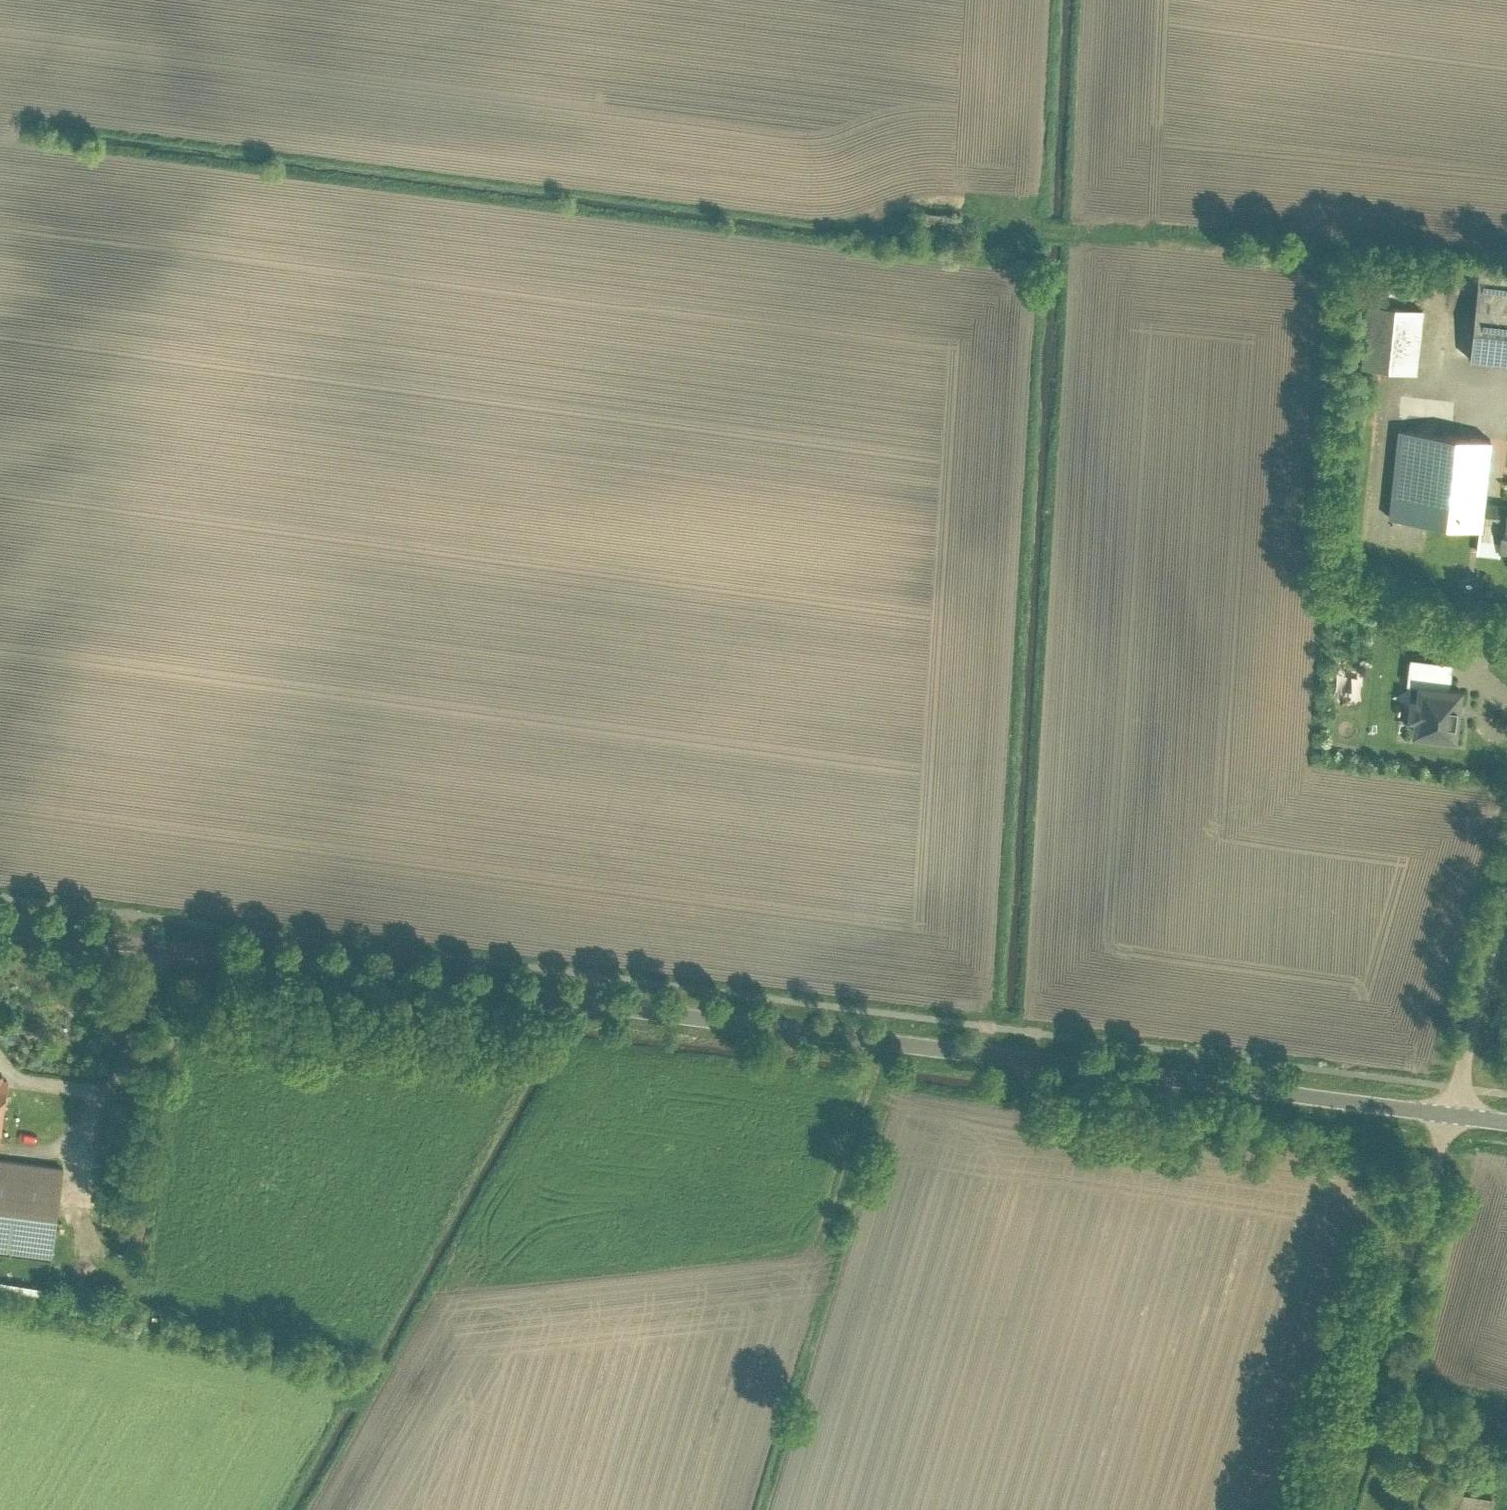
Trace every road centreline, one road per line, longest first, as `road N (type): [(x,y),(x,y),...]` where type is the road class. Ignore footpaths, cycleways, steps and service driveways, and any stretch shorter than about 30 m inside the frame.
road 1 (tertiary): [(1453,1114),(0,927)]
road 2 (unclassified): [(1453,1114),(1335,1509)]
road 3 (unclassified): [(1506,913),(1453,1114)]

